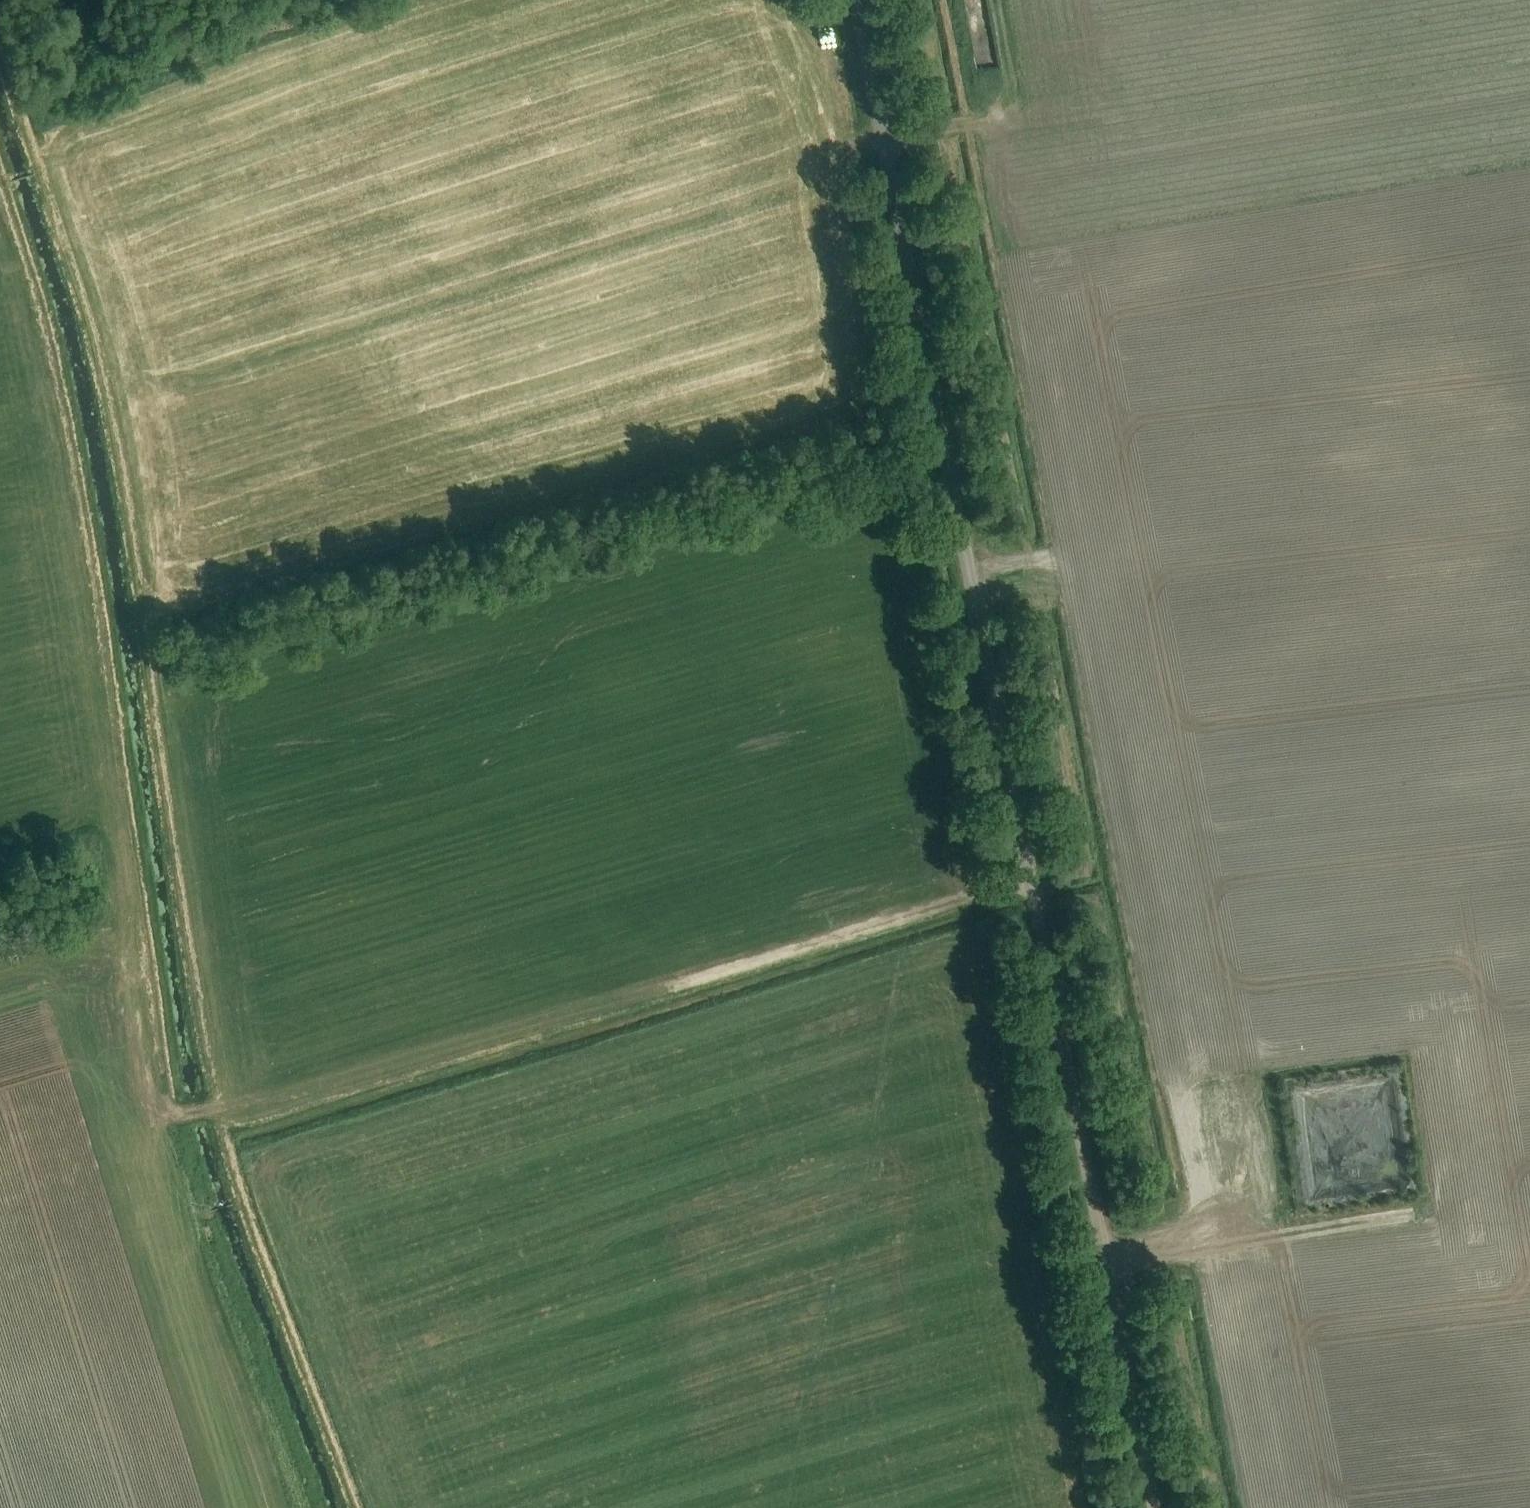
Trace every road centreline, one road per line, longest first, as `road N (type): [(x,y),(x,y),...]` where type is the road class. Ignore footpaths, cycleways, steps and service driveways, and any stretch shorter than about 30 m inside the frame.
road 1 (unclassified): [(1154,1507),(857,0)]
road 2 (track): [(312,1507),(176,1134),(68,429),(49,332),(0,178)]

